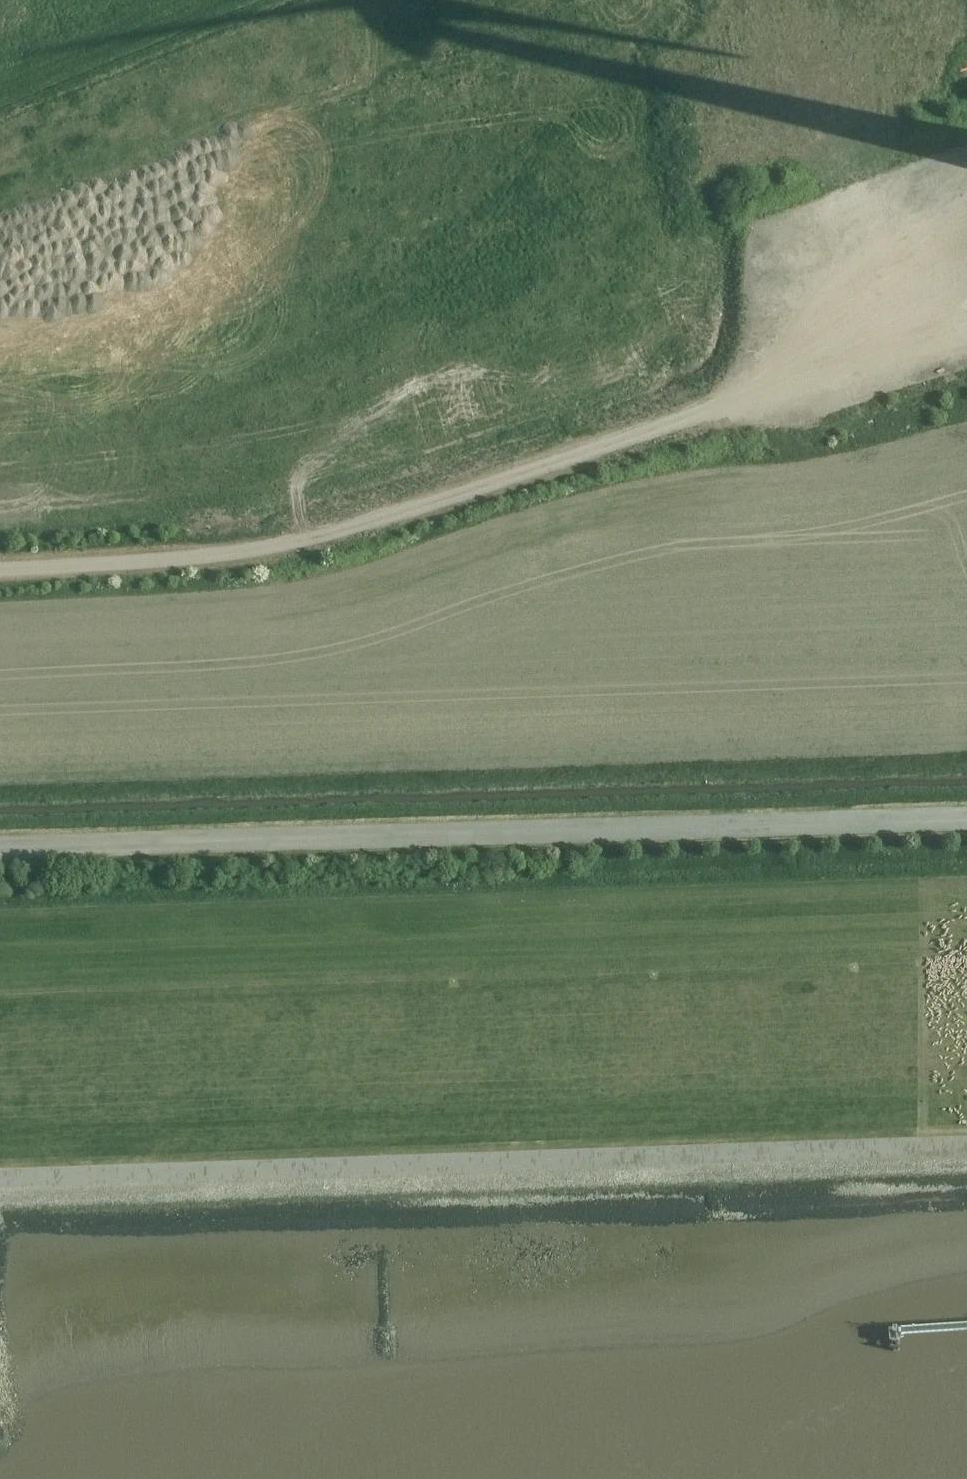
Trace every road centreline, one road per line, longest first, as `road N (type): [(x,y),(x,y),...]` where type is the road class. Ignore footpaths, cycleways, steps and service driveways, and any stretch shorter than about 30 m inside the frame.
road 1 (track): [(0,568),(263,558),(966,331)]
road 2 (unclassified): [(966,822),(0,854)]

